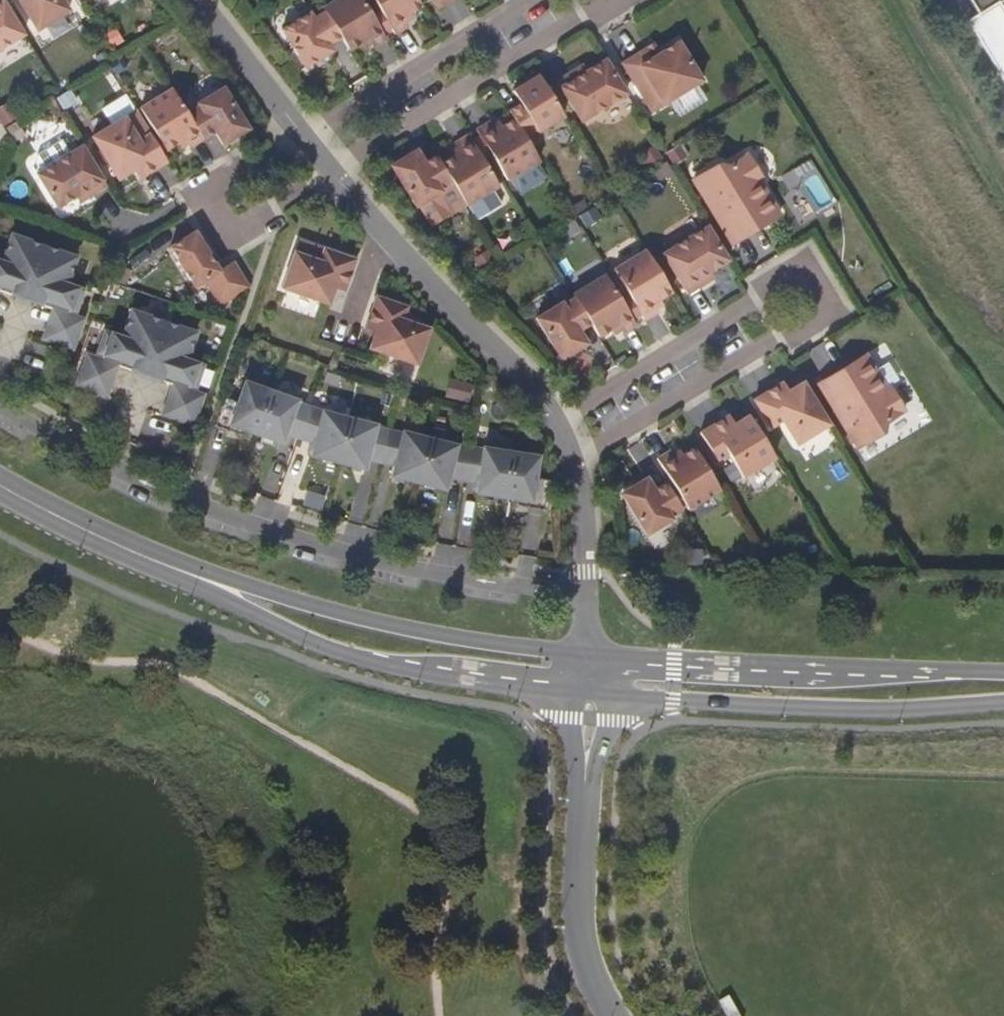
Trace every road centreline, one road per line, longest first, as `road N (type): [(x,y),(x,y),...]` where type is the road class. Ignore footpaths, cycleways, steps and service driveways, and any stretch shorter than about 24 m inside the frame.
road 1 (residential): [(588,596),(322,547),(107,465),(0,405)]
road 2 (residential): [(574,461),(824,313),(801,274),(556,418)]
road 3 (tertiary): [(177,570),(332,650),(388,665),(590,690)]
road 4 (tertiary): [(587,655),(406,628),(177,570)]
road 5 (tertiary): [(1003,675),(675,668),(587,655)]
road 6 (tertiary): [(590,690),(673,704),(877,709),(1003,702)]
road 7 (unclassified): [(610,1015),(582,953),(577,914),(590,690)]
road 8 (residential): [(339,173),(620,0)]
road 9 (residential): [(339,173),(556,418)]
road 10 (residential): [(305,135),(201,196),(225,241),(339,173)]
road 11 (residential): [(536,0),(305,135)]
road 12 (tertiary): [(0,486),(177,570)]
road 13 (residential): [(194,0),(305,135)]
road 14 (residential): [(574,461),(588,596)]

